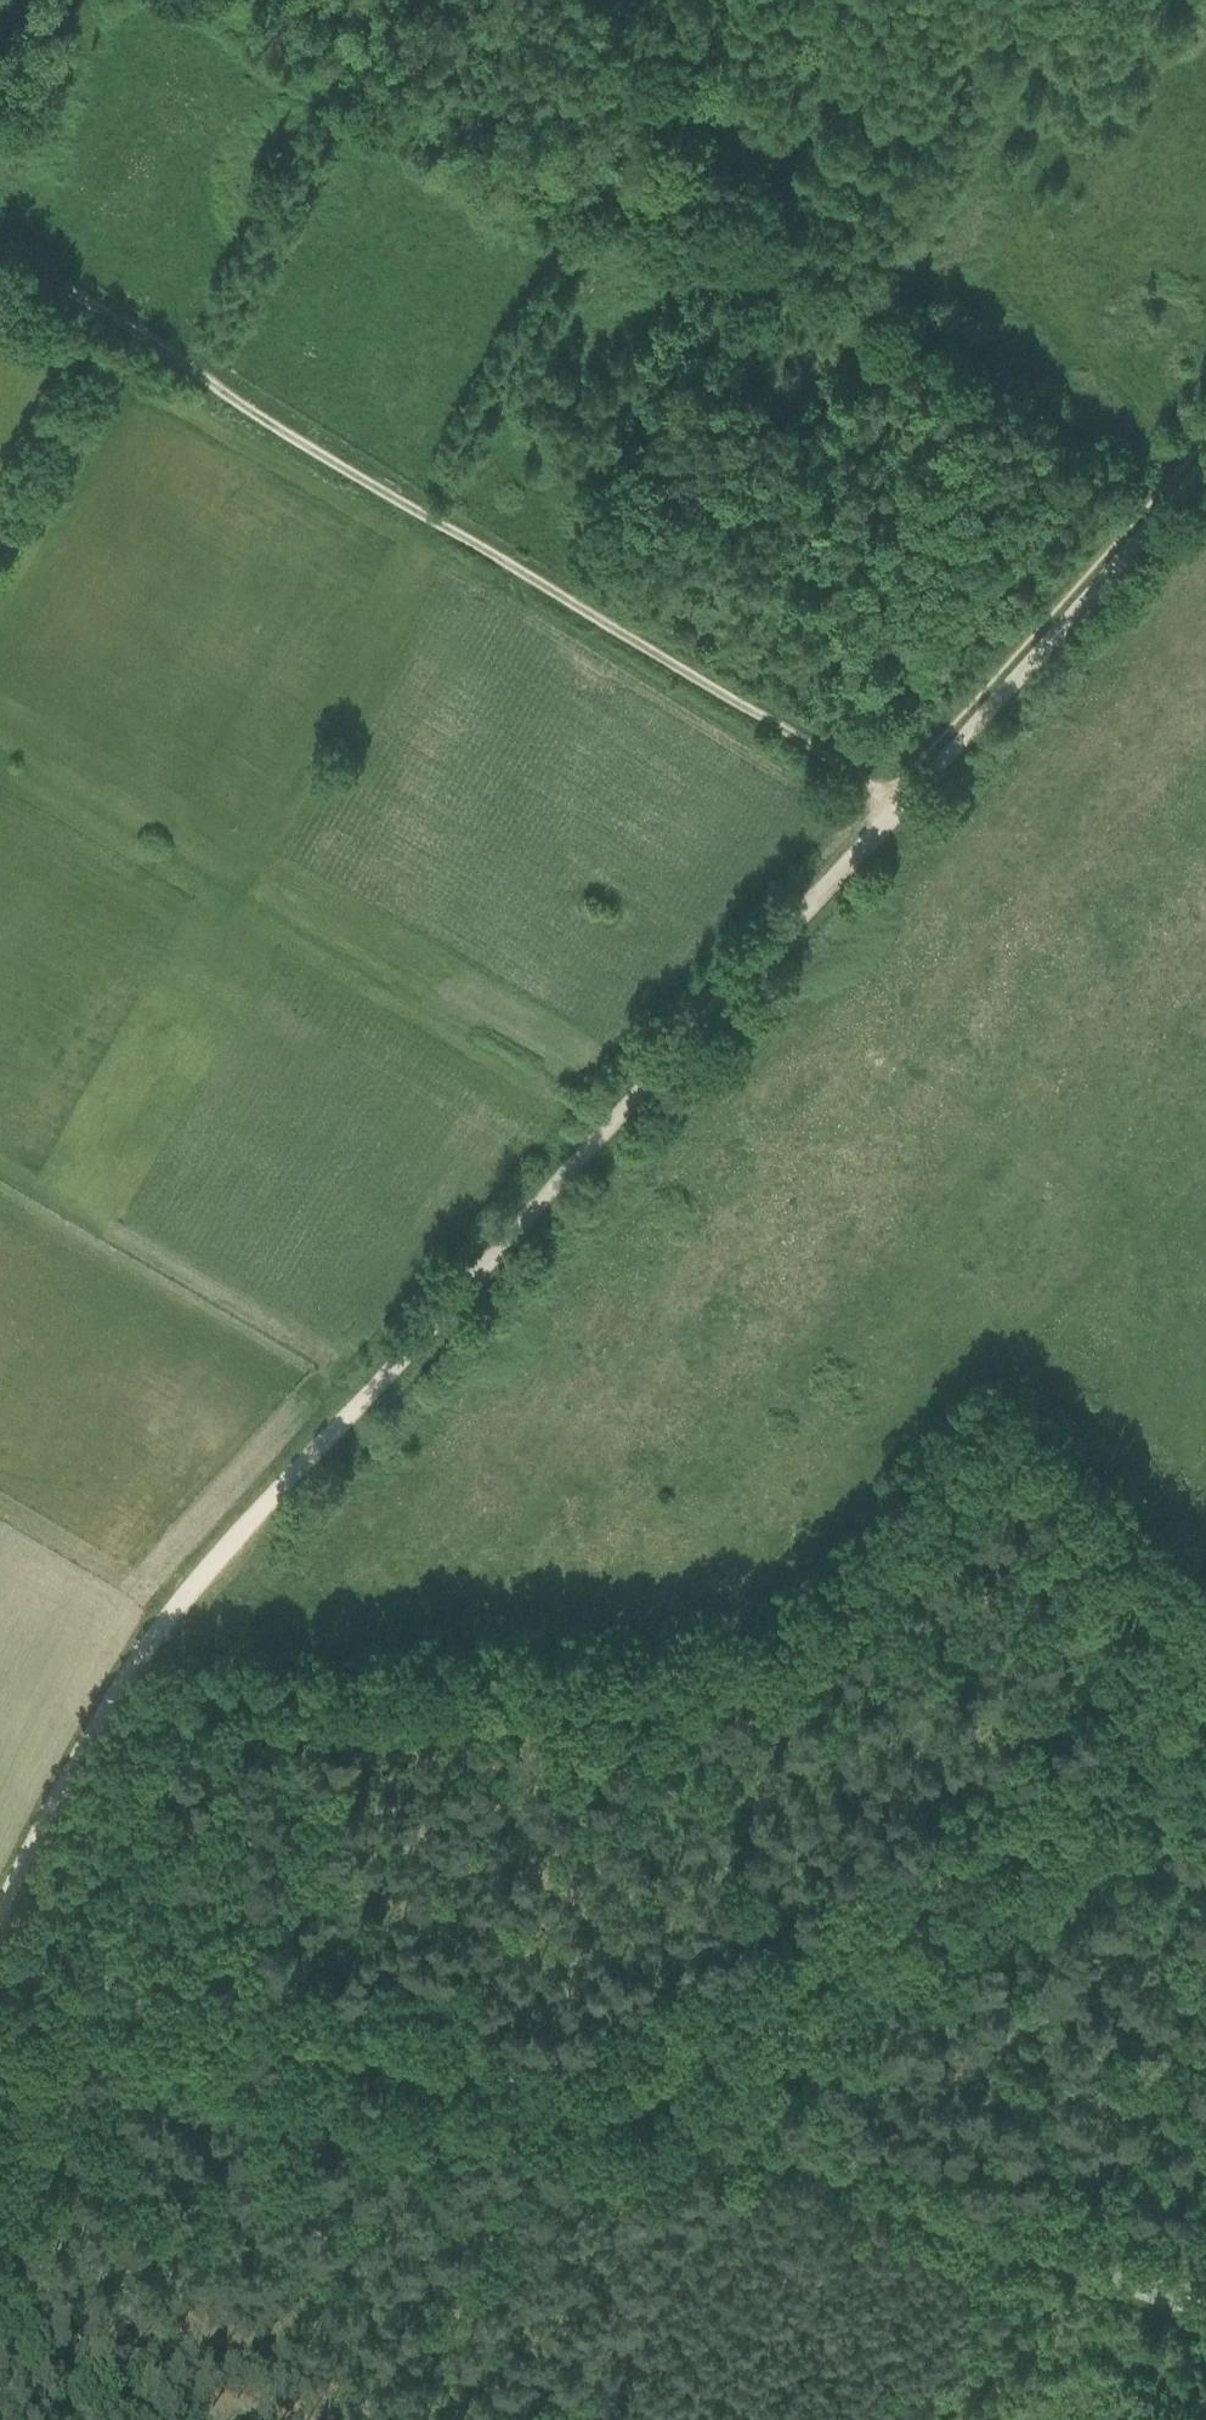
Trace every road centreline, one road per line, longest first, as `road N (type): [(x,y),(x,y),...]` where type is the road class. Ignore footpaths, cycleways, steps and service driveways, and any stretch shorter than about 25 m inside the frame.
road 1 (track): [(0,1906),(98,1718),(159,1623),(463,1307),(898,808)]
road 2 (unclassified): [(1205,2314),(726,2124),(0,1969)]
road 3 (track): [(898,808),(433,524)]
road 4 (track): [(433,524),(0,262)]
road 5 (track): [(898,808),(1205,475)]

